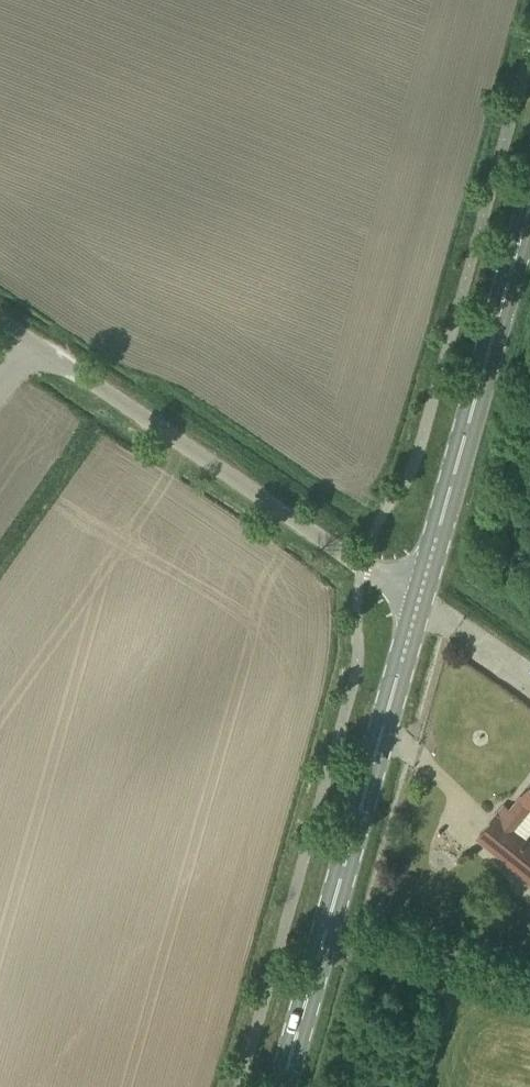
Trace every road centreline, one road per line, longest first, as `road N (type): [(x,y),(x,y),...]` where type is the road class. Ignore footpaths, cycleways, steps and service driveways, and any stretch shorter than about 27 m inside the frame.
road 1 (unclassified): [(0,320),(423,605)]
road 2 (secondary): [(287,1086),(423,605)]
road 3 (secondary): [(423,605),(529,248)]

